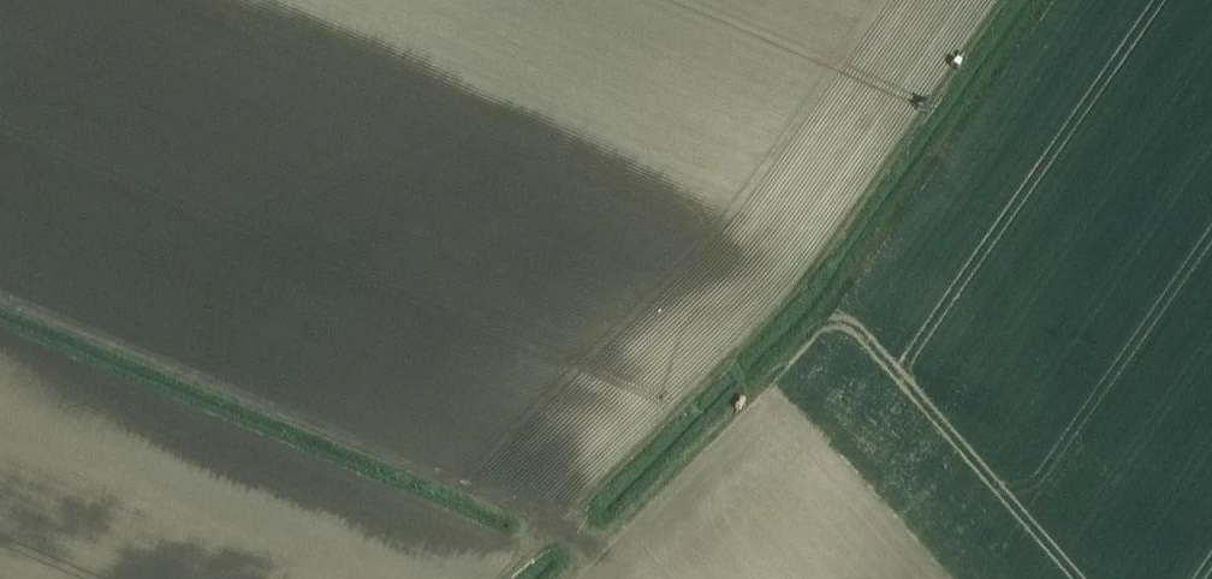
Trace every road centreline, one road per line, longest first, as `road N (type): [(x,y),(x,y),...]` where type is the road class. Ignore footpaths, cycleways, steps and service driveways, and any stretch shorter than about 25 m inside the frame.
road 1 (track): [(0,292),(557,520),(582,546)]

